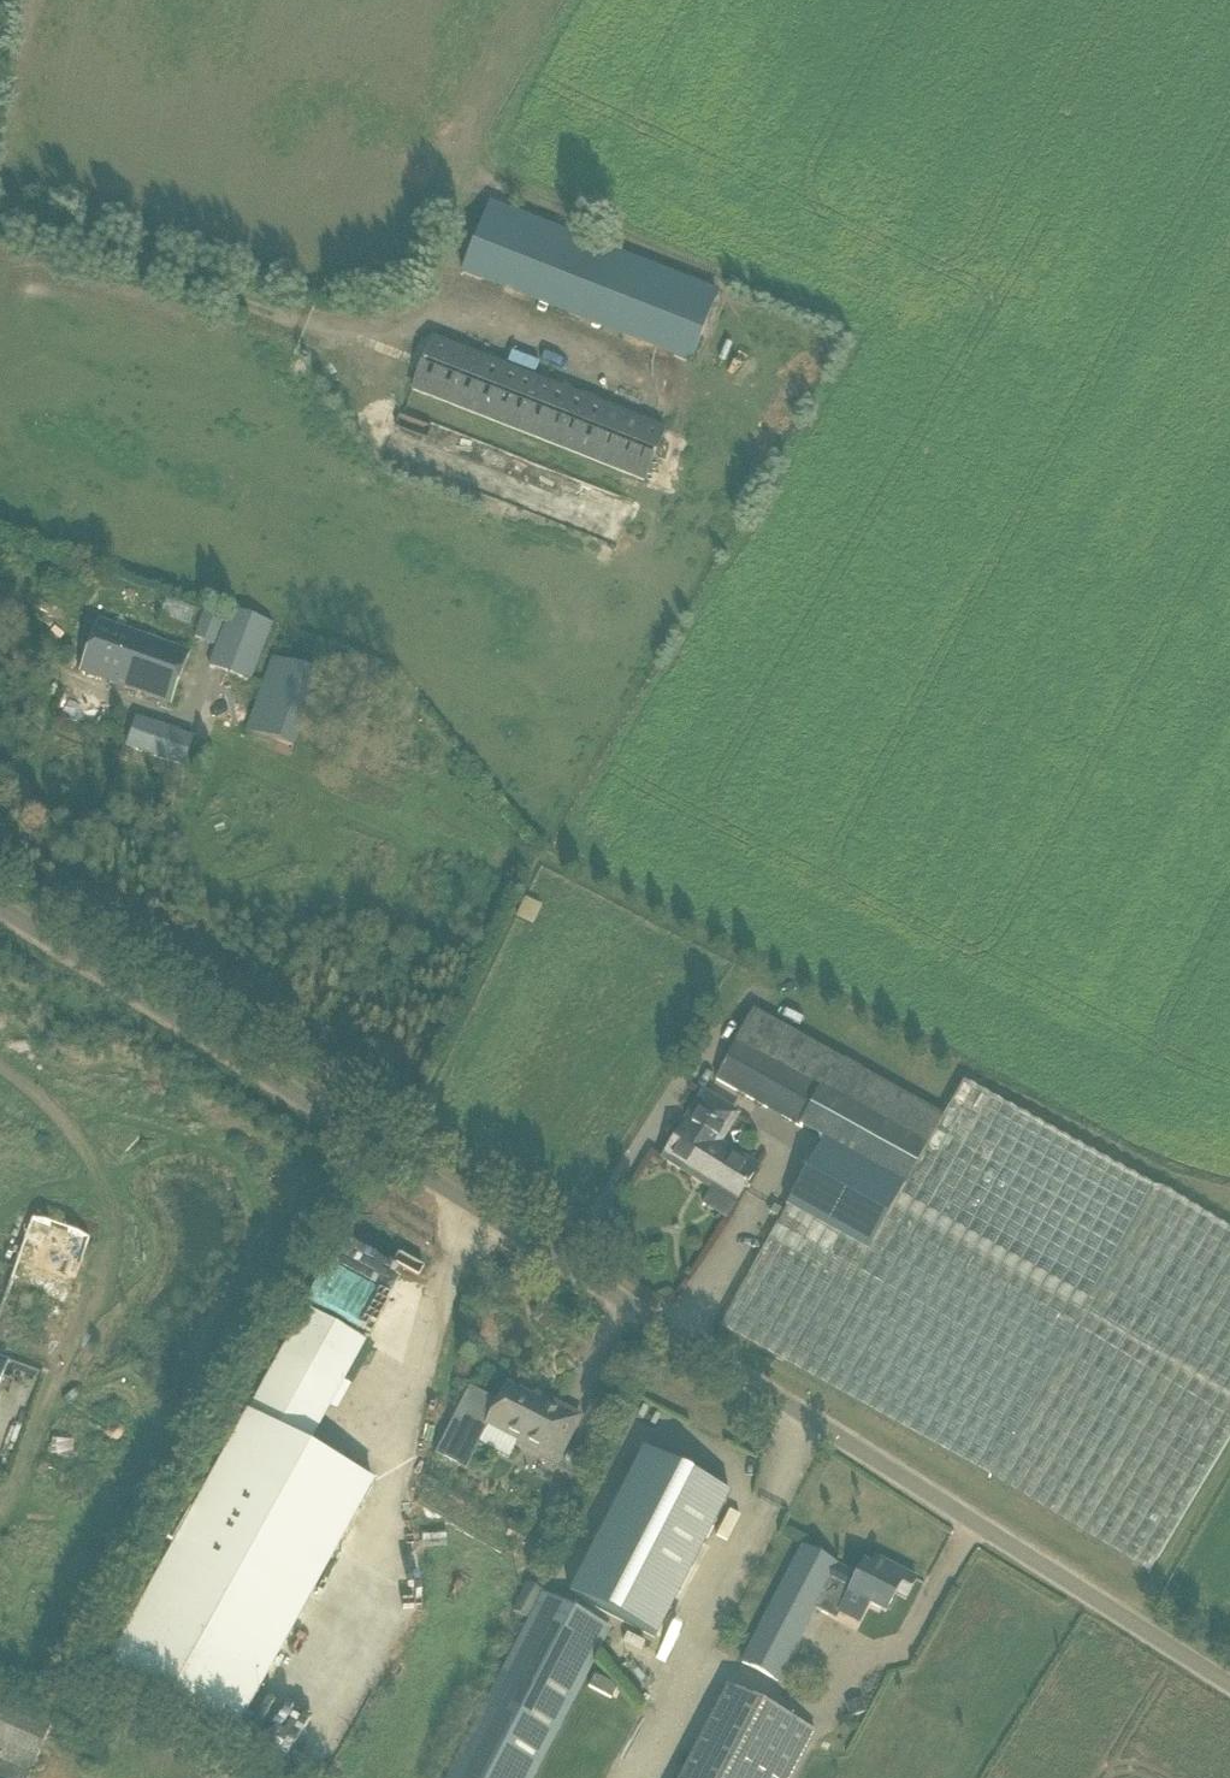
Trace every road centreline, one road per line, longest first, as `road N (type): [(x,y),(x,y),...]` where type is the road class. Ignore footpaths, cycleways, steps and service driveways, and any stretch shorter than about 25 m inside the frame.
road 1 (unclassified): [(1229,1671),(0,895)]

